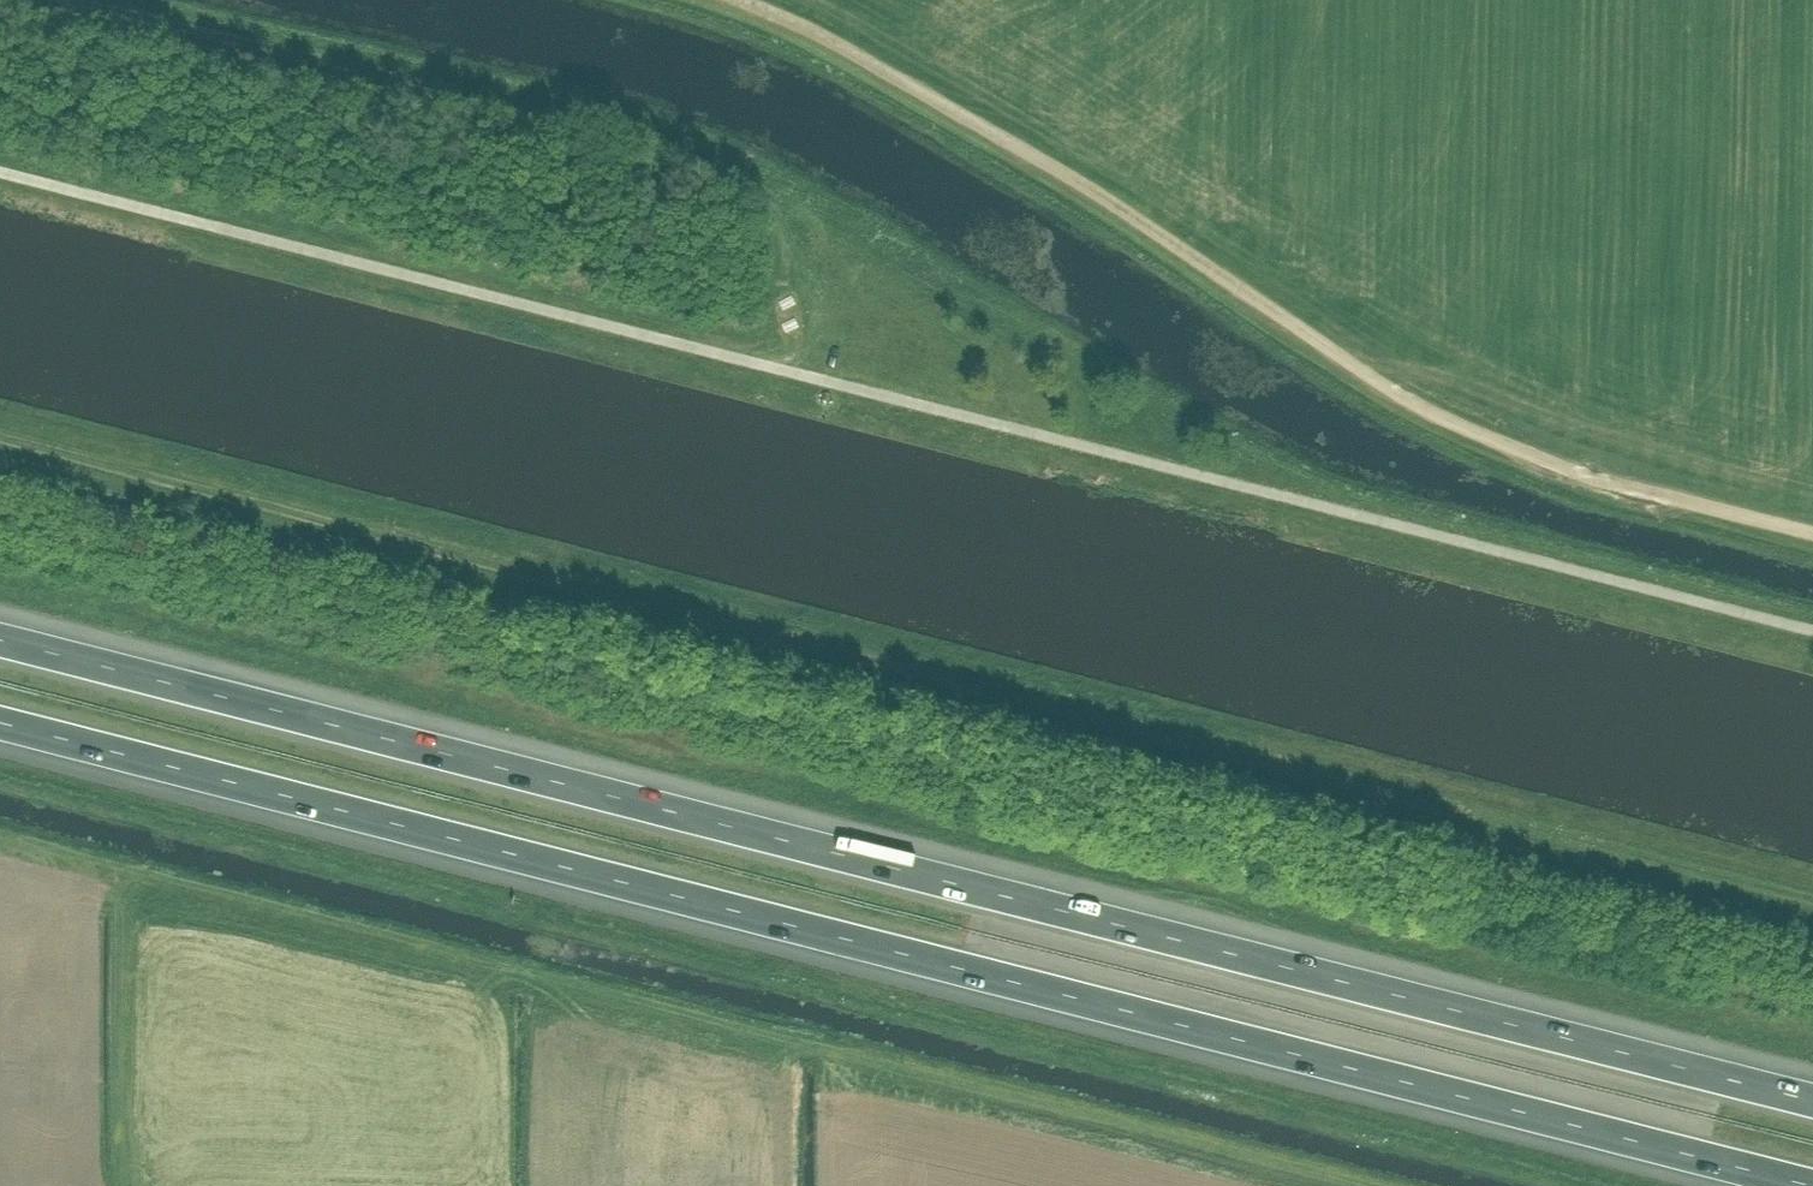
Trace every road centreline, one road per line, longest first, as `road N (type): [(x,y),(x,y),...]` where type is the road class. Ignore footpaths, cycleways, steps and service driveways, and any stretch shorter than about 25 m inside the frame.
road 1 (motorway): [(1812,1092),(0,630)]
road 2 (motorway): [(0,719),(1812,1180)]
road 3 (track): [(1313,503),(756,170),(109,0)]
road 4 (track): [(737,0),(822,35),(1047,161),(1347,361),(1473,430),(1605,484),(1812,533)]

